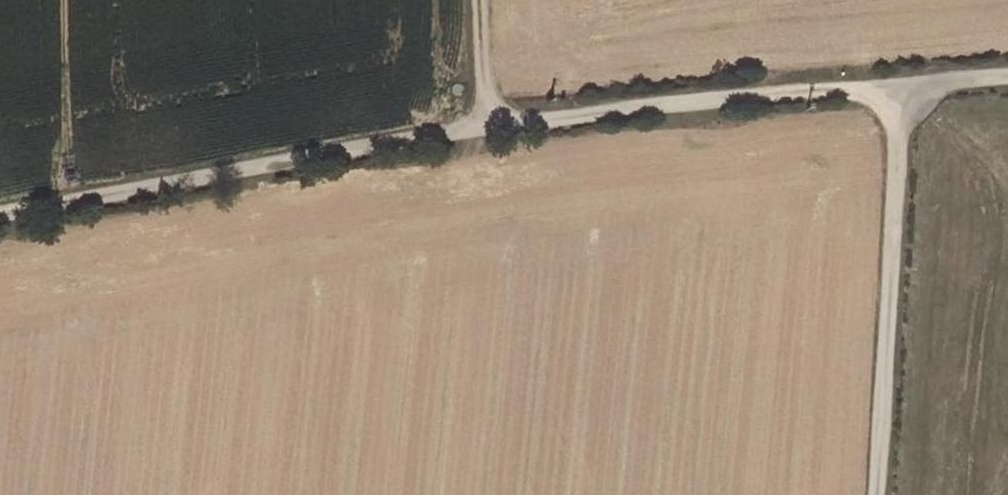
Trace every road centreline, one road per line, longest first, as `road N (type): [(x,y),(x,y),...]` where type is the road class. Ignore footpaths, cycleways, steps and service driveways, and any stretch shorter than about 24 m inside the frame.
road 1 (track): [(1007,83),(485,123),(0,221)]
road 2 (track): [(873,494),(906,88)]
road 3 (track): [(485,123),(480,0)]

